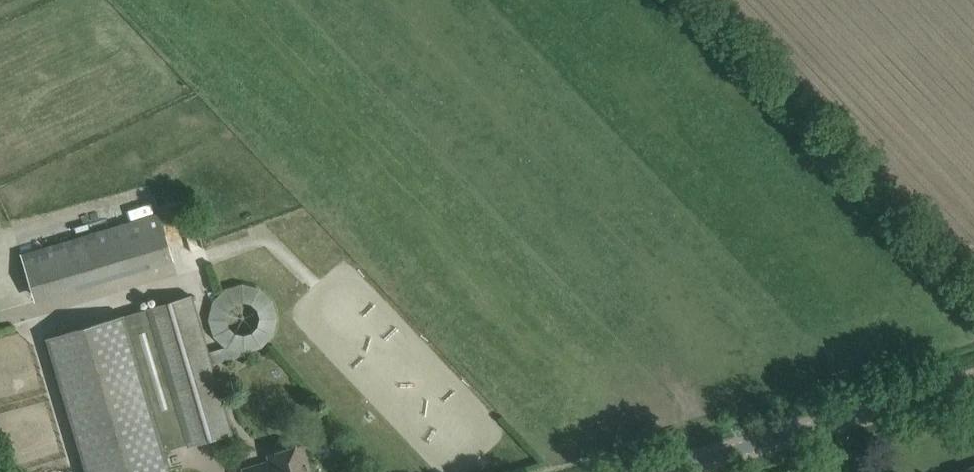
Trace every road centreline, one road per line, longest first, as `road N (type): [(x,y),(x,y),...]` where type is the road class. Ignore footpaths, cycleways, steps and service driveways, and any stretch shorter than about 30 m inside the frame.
road 1 (tertiary): [(662,471),(973,382)]

